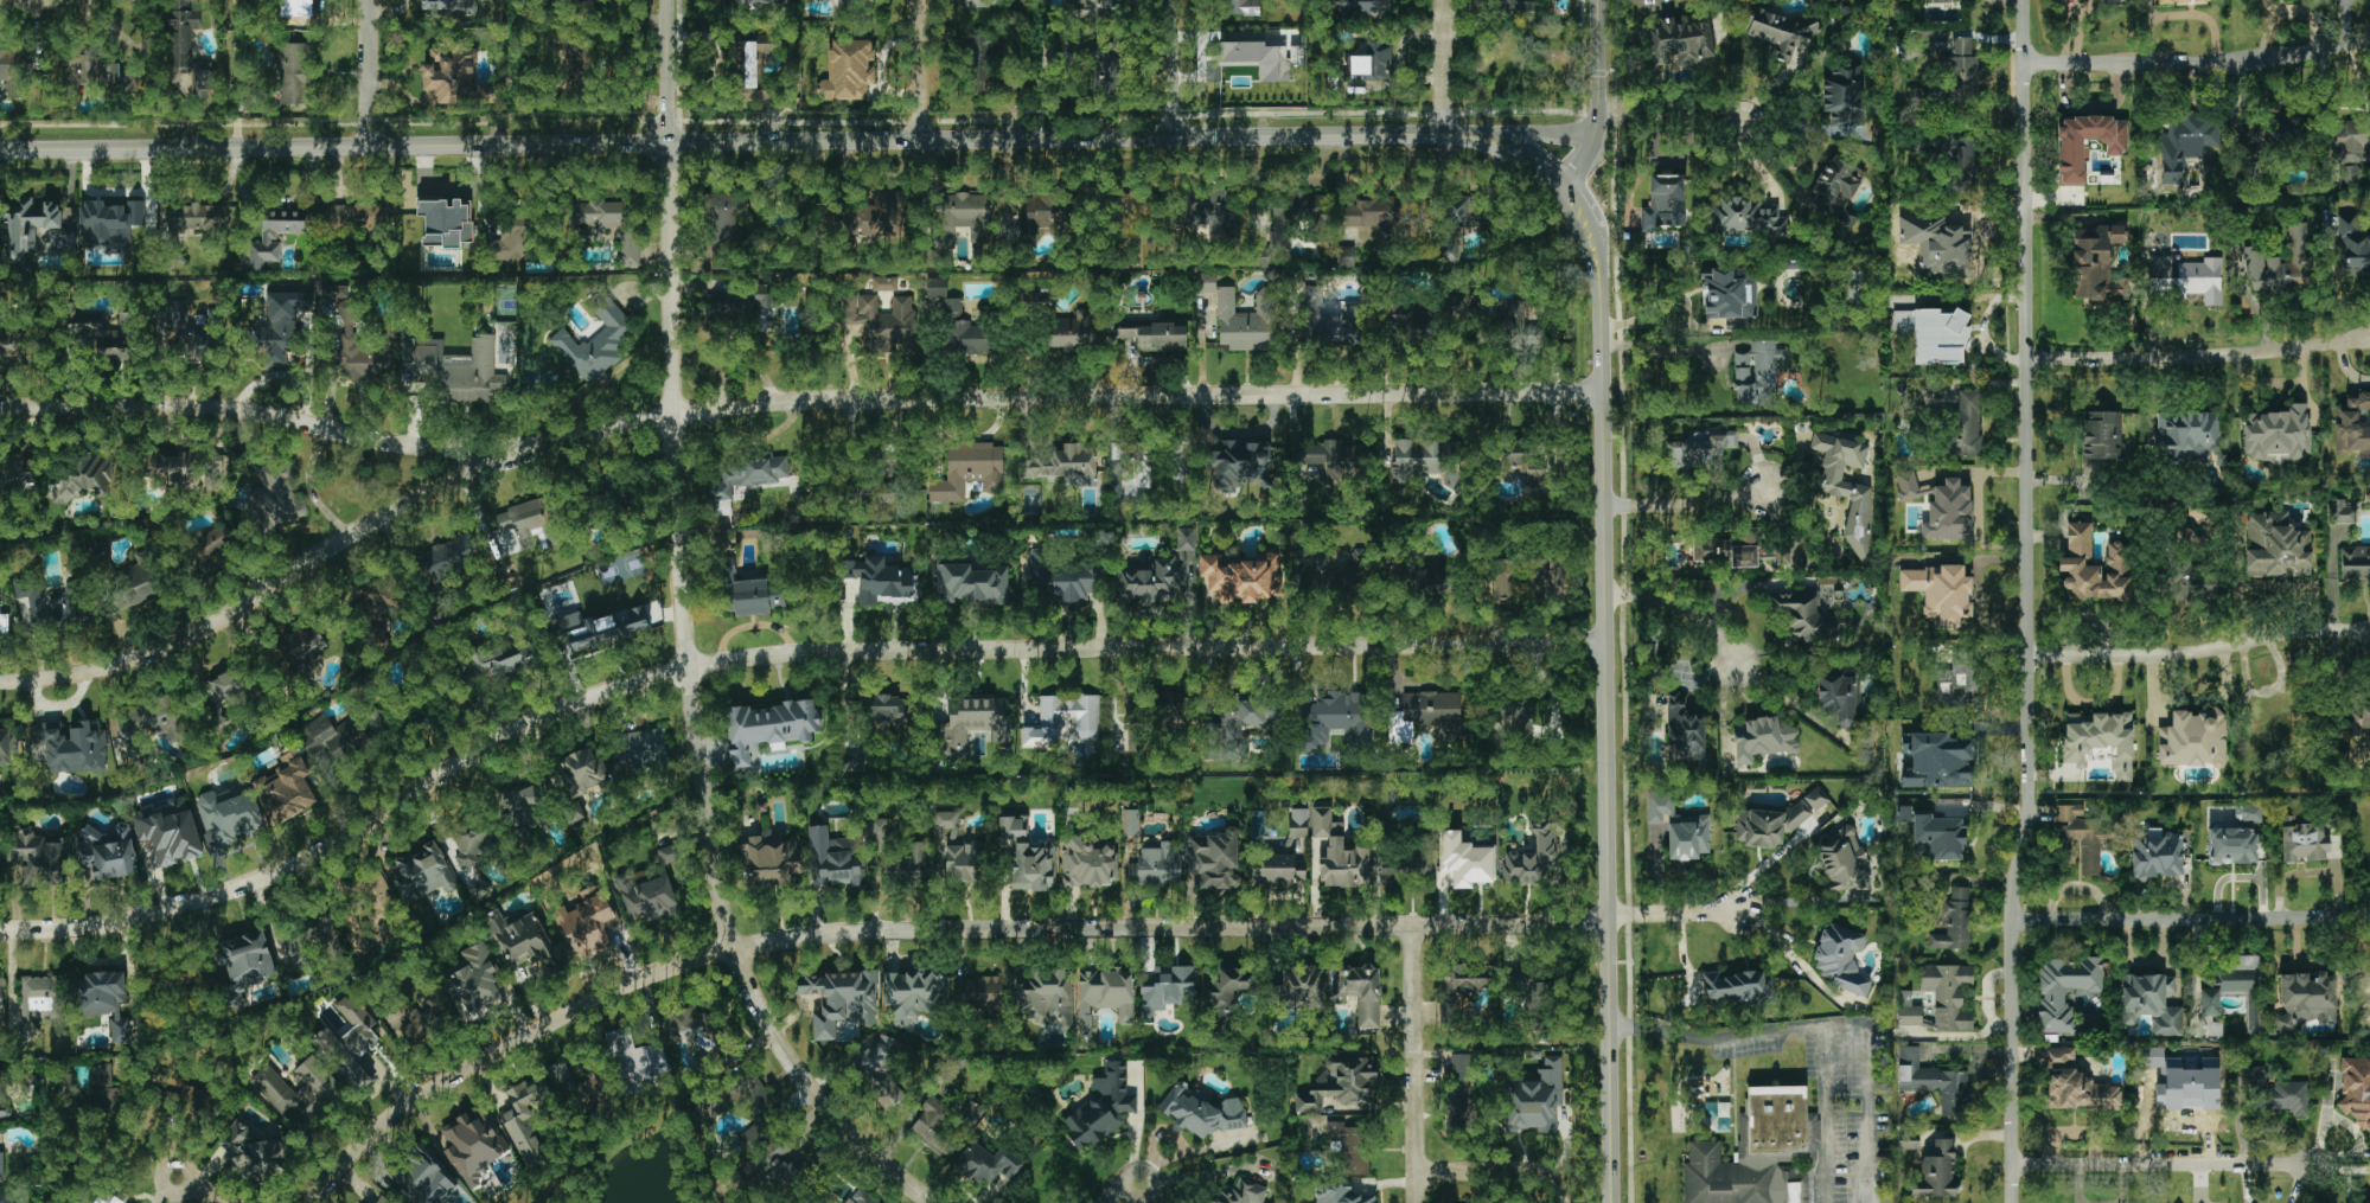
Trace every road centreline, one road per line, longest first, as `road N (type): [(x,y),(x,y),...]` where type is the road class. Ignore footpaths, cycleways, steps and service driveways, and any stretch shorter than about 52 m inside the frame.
road 1 (residential): [(1609,645),(786,653),(690,664),(520,729),(347,838),(226,894),(152,915),(0,932)]
road 2 (tertiary): [(1444,132),(0,151)]
road 3 (residential): [(314,1202),(372,1134),(433,1088),(600,999),(730,947),(842,932),(1612,923)]
road 4 (residential): [(2023,0),(2026,795),(2008,919),(2014,1202)]
road 5 (residential): [(931,1202),(869,1156),(801,1079),(730,947),(690,664),(673,414),(669,145)]
road 6 (residential): [(1603,392),(820,401),(673,414),(498,455)]
road 7 (tertiary): [(1615,1202),(1604,295)]
road 8 (residential): [(498,455),(315,558),(215,627),(97,670),(0,680)]
road 9 (residential): [(498,455),(232,409),(0,407)]
road 10 (residential): [(2369,914),(2008,919)]
road 11 (residential): [(2369,38),(2283,59),(2023,63)]
road 12 (residential): [(2369,635),(2300,632),(2160,655),(2025,655)]
road 13 (residential): [(2369,334),(2229,357),(2025,358)]
road 14 (residential): [(2313,1166),(2014,1167)]
road 15 (residential): [(1417,1202),(1414,927)]
road 16 (tertiary): [(1604,295),(1597,249),(1565,183),(1522,151),(1468,133)]
road 17 (tertiary): [(1565,183),(1599,132),(1600,0)]
road 18 (residential): [(1604,506),(1698,505),(1767,491)]
road 19 (residential): [(1608,597),(1700,621),(1737,667)]
road 20 (residential): [(372,147),(371,0)]
road 21 (tertiary): [(669,145),(668,0)]
road 22 (residential): [(1602,116),(1745,117)]
road 23 (residential): [(920,137),(920,0)]
road 24 (residential): [(1173,136),(1172,0)]
road 25 (residential): [(1443,0),(1444,132)]
road 26 (tertiary): [(1599,132),(1468,133)]
road 27 (residential): [(1546,1171),(1417,1173)]
road 28 (residential): [(1612,915),(1735,908)]

